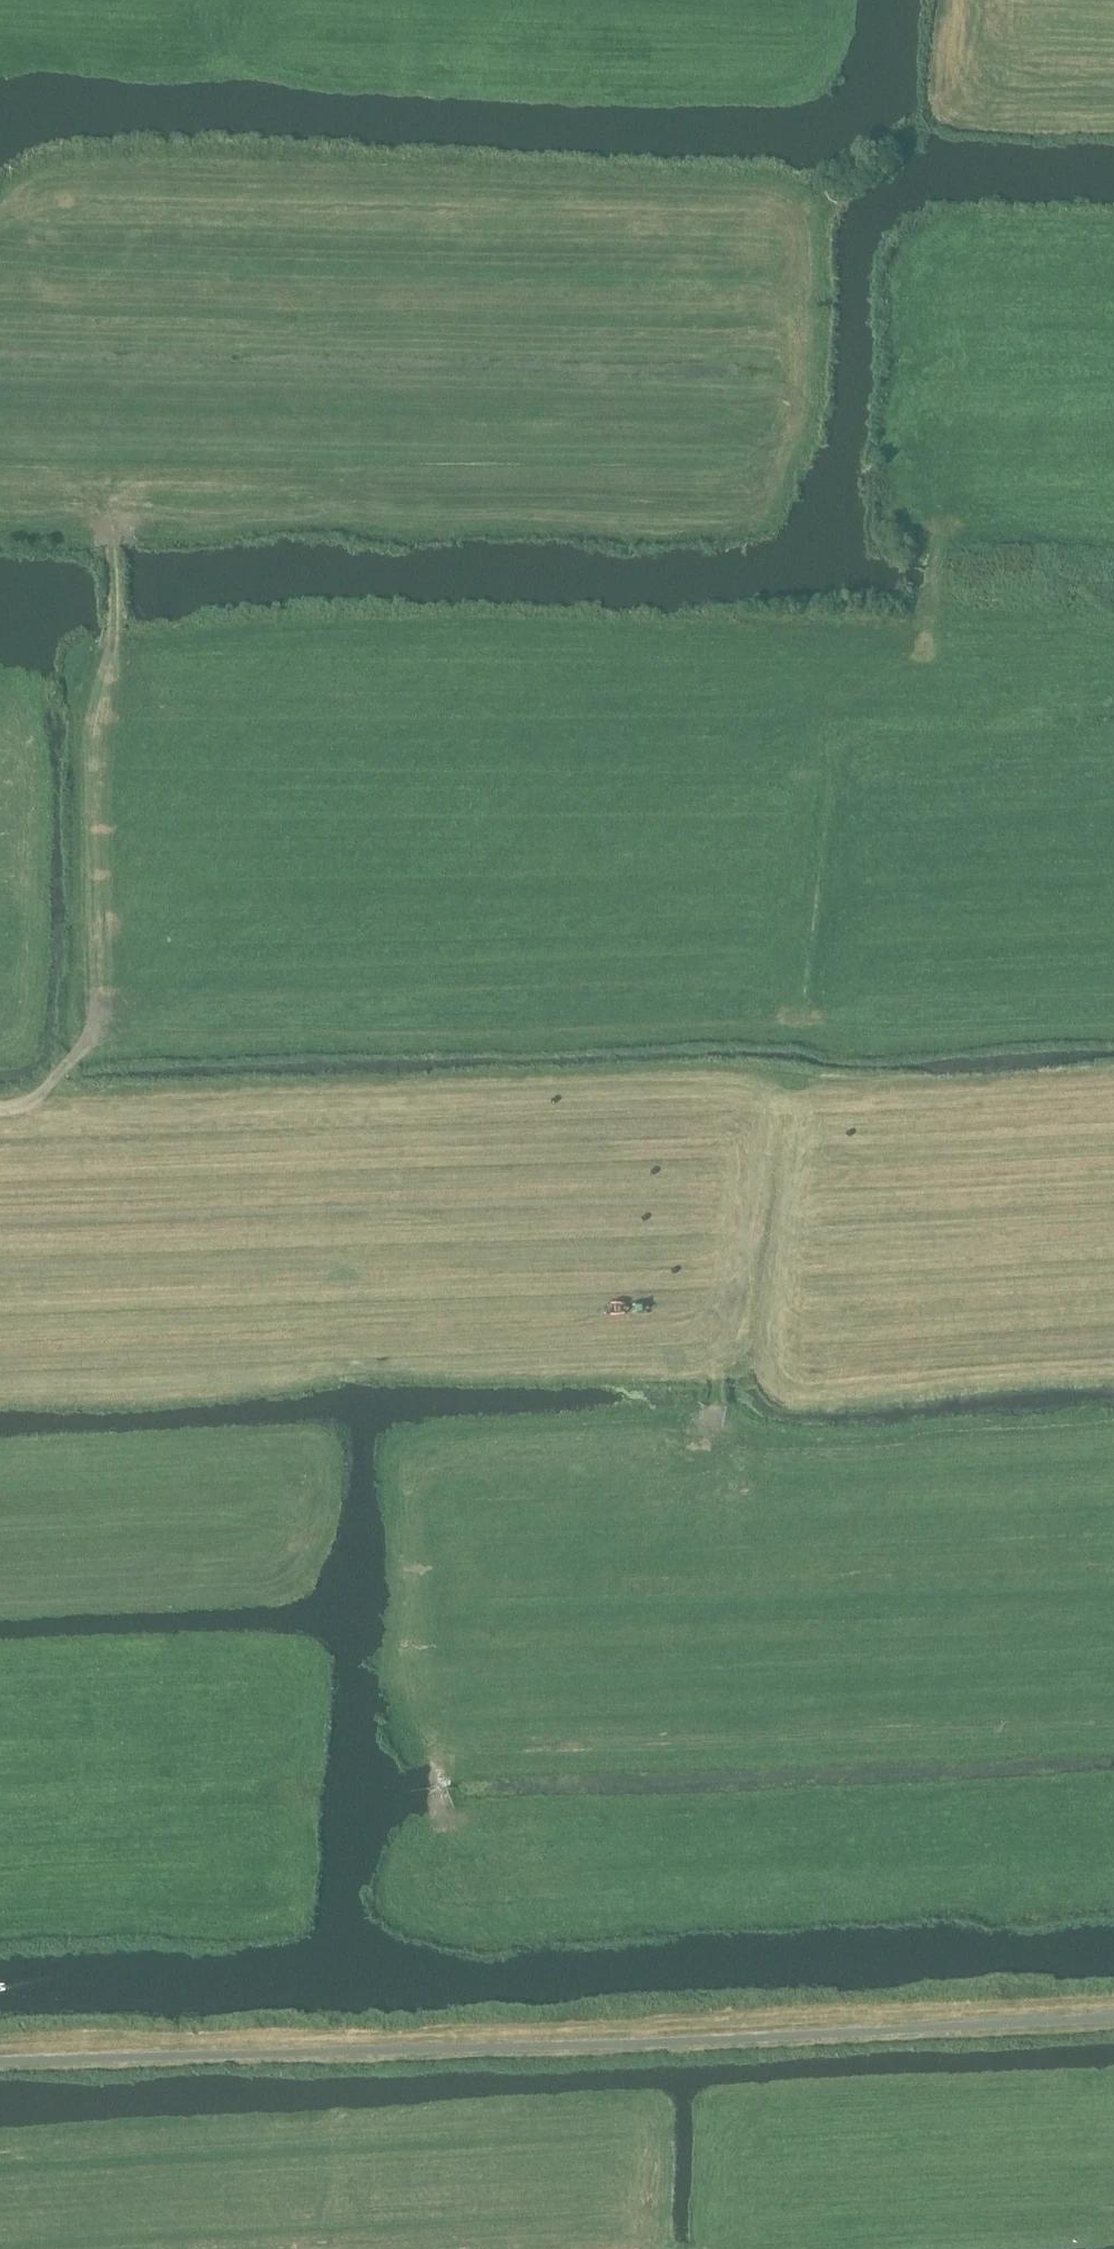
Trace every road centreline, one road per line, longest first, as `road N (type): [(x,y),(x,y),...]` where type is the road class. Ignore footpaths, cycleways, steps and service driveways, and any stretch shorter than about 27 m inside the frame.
road 1 (track): [(0,1110),(32,1103),(80,1053),(88,1024),(85,688),(114,637),(113,537)]

